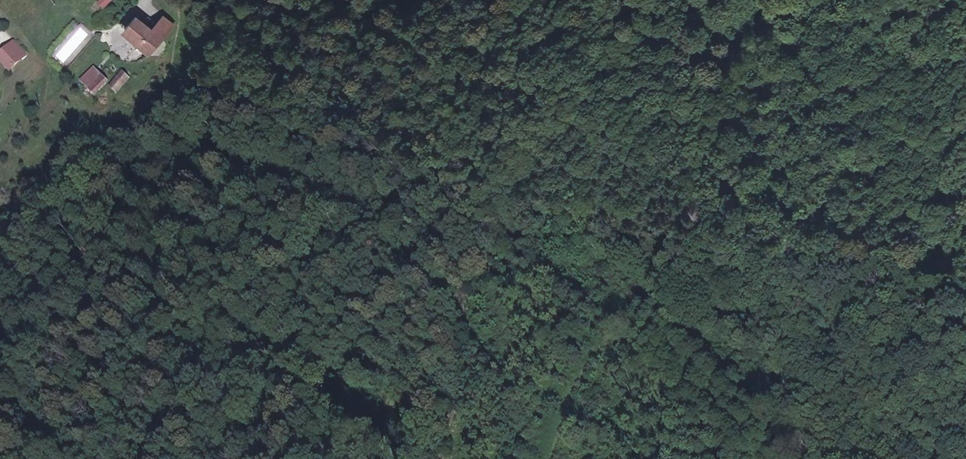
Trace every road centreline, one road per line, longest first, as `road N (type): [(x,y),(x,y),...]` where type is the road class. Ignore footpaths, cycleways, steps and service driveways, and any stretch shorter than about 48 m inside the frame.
road 1 (track): [(733,156),(584,368),(548,458)]
road 2 (track): [(748,259),(965,249)]
road 3 (track): [(797,0),(778,79),(733,156)]

